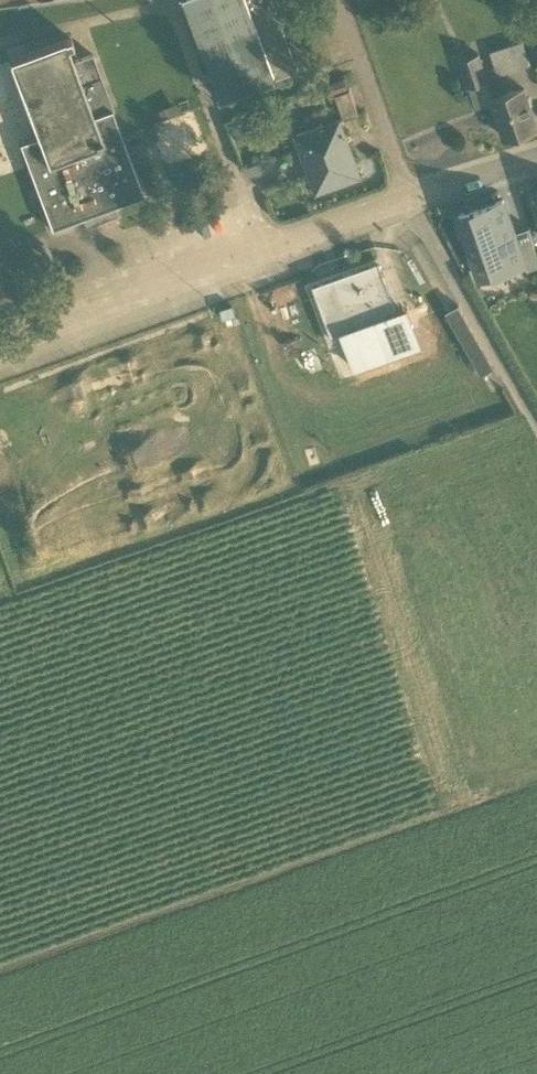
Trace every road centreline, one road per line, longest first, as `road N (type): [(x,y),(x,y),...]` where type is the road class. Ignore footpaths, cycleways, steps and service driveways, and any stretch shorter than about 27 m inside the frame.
road 1 (residential): [(0,343),(536,156)]
road 2 (track): [(410,196),(536,422)]
road 3 (track): [(410,196),(343,0)]

